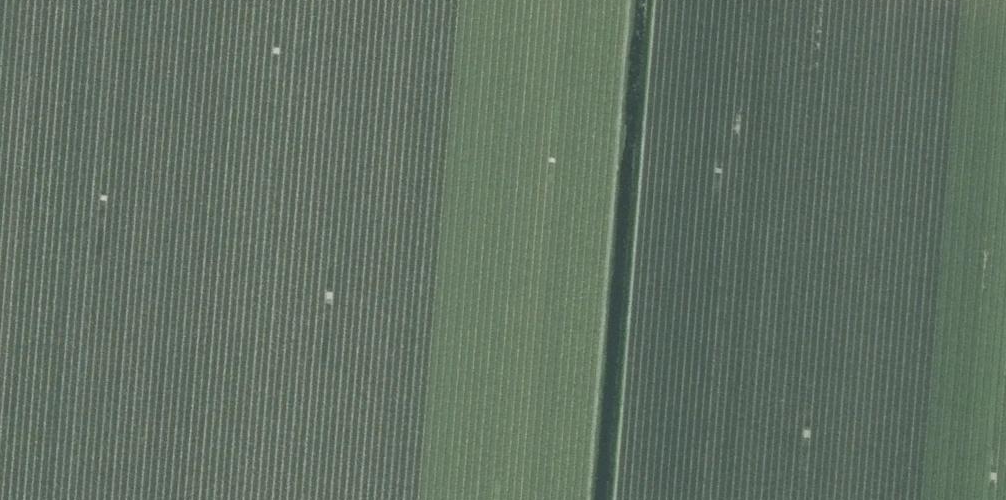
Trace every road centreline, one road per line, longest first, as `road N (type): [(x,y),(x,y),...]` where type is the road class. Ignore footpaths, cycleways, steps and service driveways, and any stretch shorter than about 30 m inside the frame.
road 1 (track): [(625,0),(584,499)]

